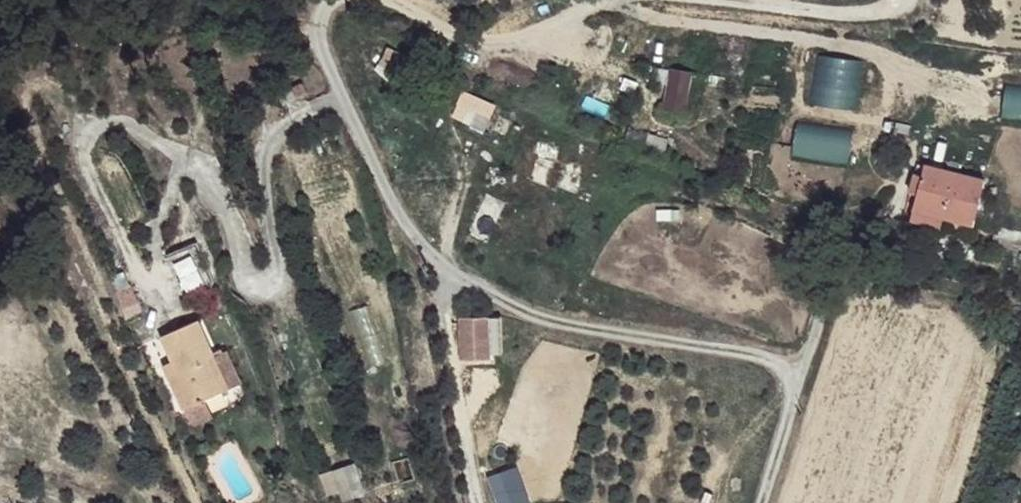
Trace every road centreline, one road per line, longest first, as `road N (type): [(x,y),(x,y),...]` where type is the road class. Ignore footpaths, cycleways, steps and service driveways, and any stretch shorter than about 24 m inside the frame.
road 1 (unclassified): [(763,502),(795,398),(775,361),(544,318),(467,283),(423,240),(375,169),(321,22)]
road 2 (track): [(611,0),(510,40),(447,28),(388,0)]
road 3 (track): [(896,0),(888,9),(845,15),(709,0)]

